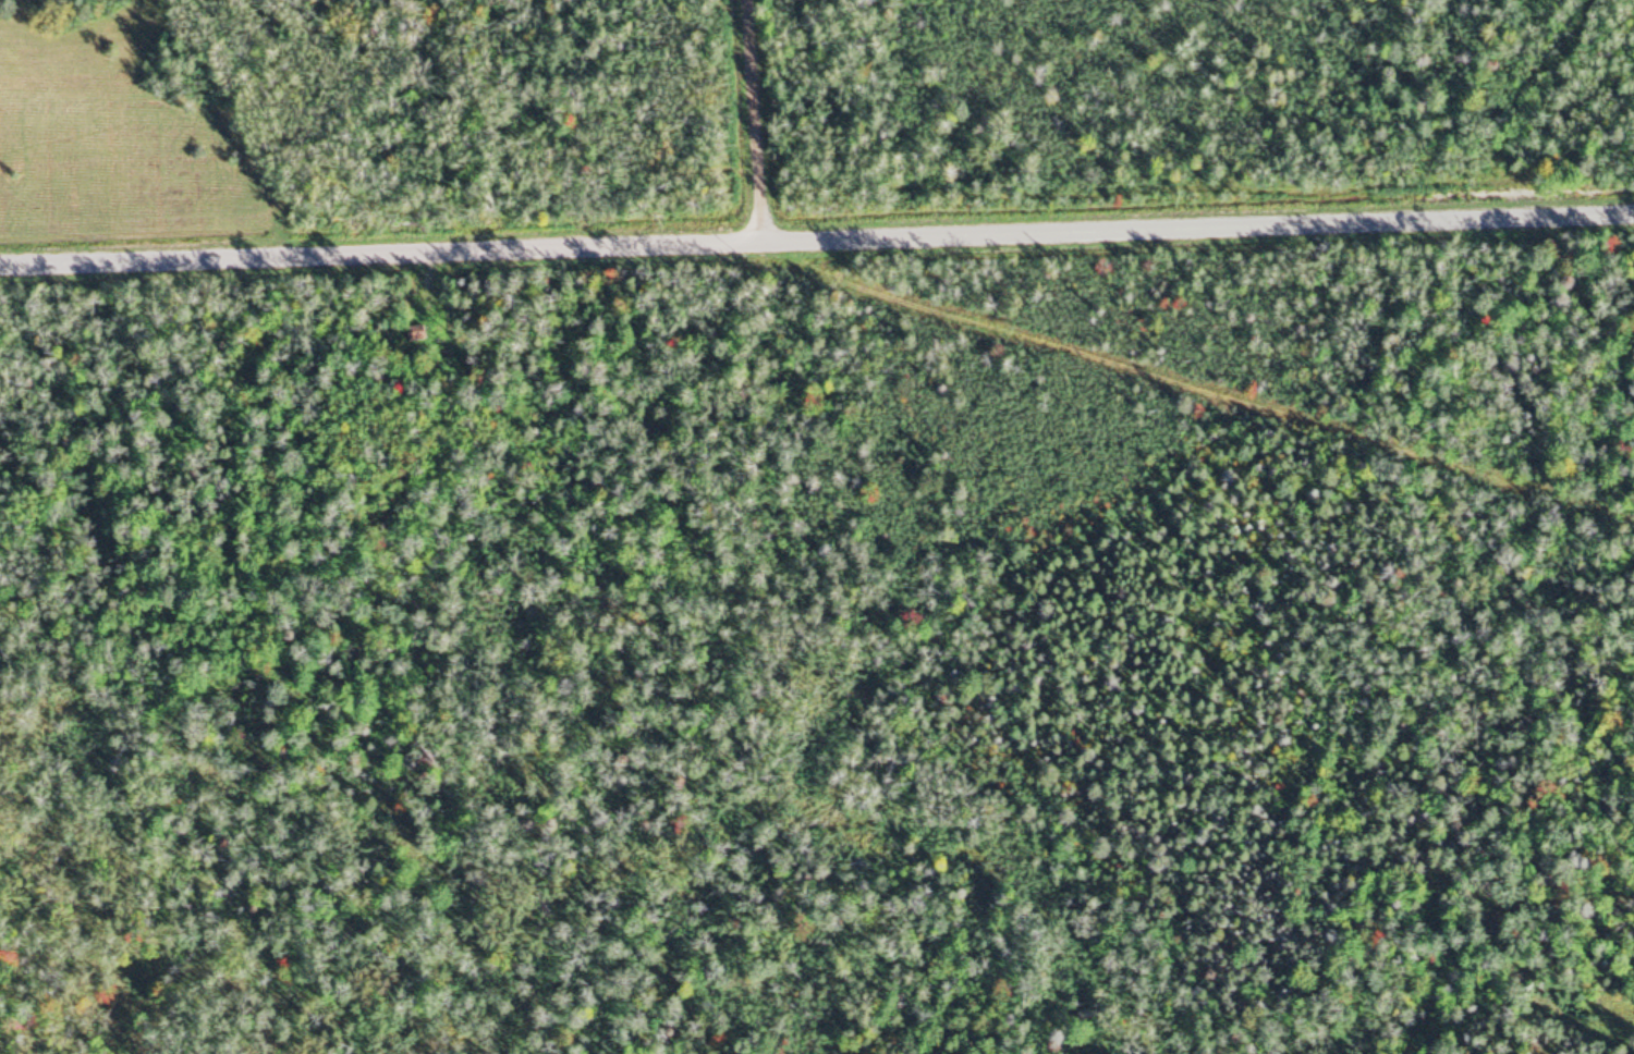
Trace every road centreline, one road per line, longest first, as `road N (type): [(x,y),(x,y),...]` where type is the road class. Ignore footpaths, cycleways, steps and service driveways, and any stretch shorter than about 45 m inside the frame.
road 1 (residential): [(0,260),(763,236),(1052,236),(1633,212)]
road 2 (residential): [(763,236),(749,0)]

